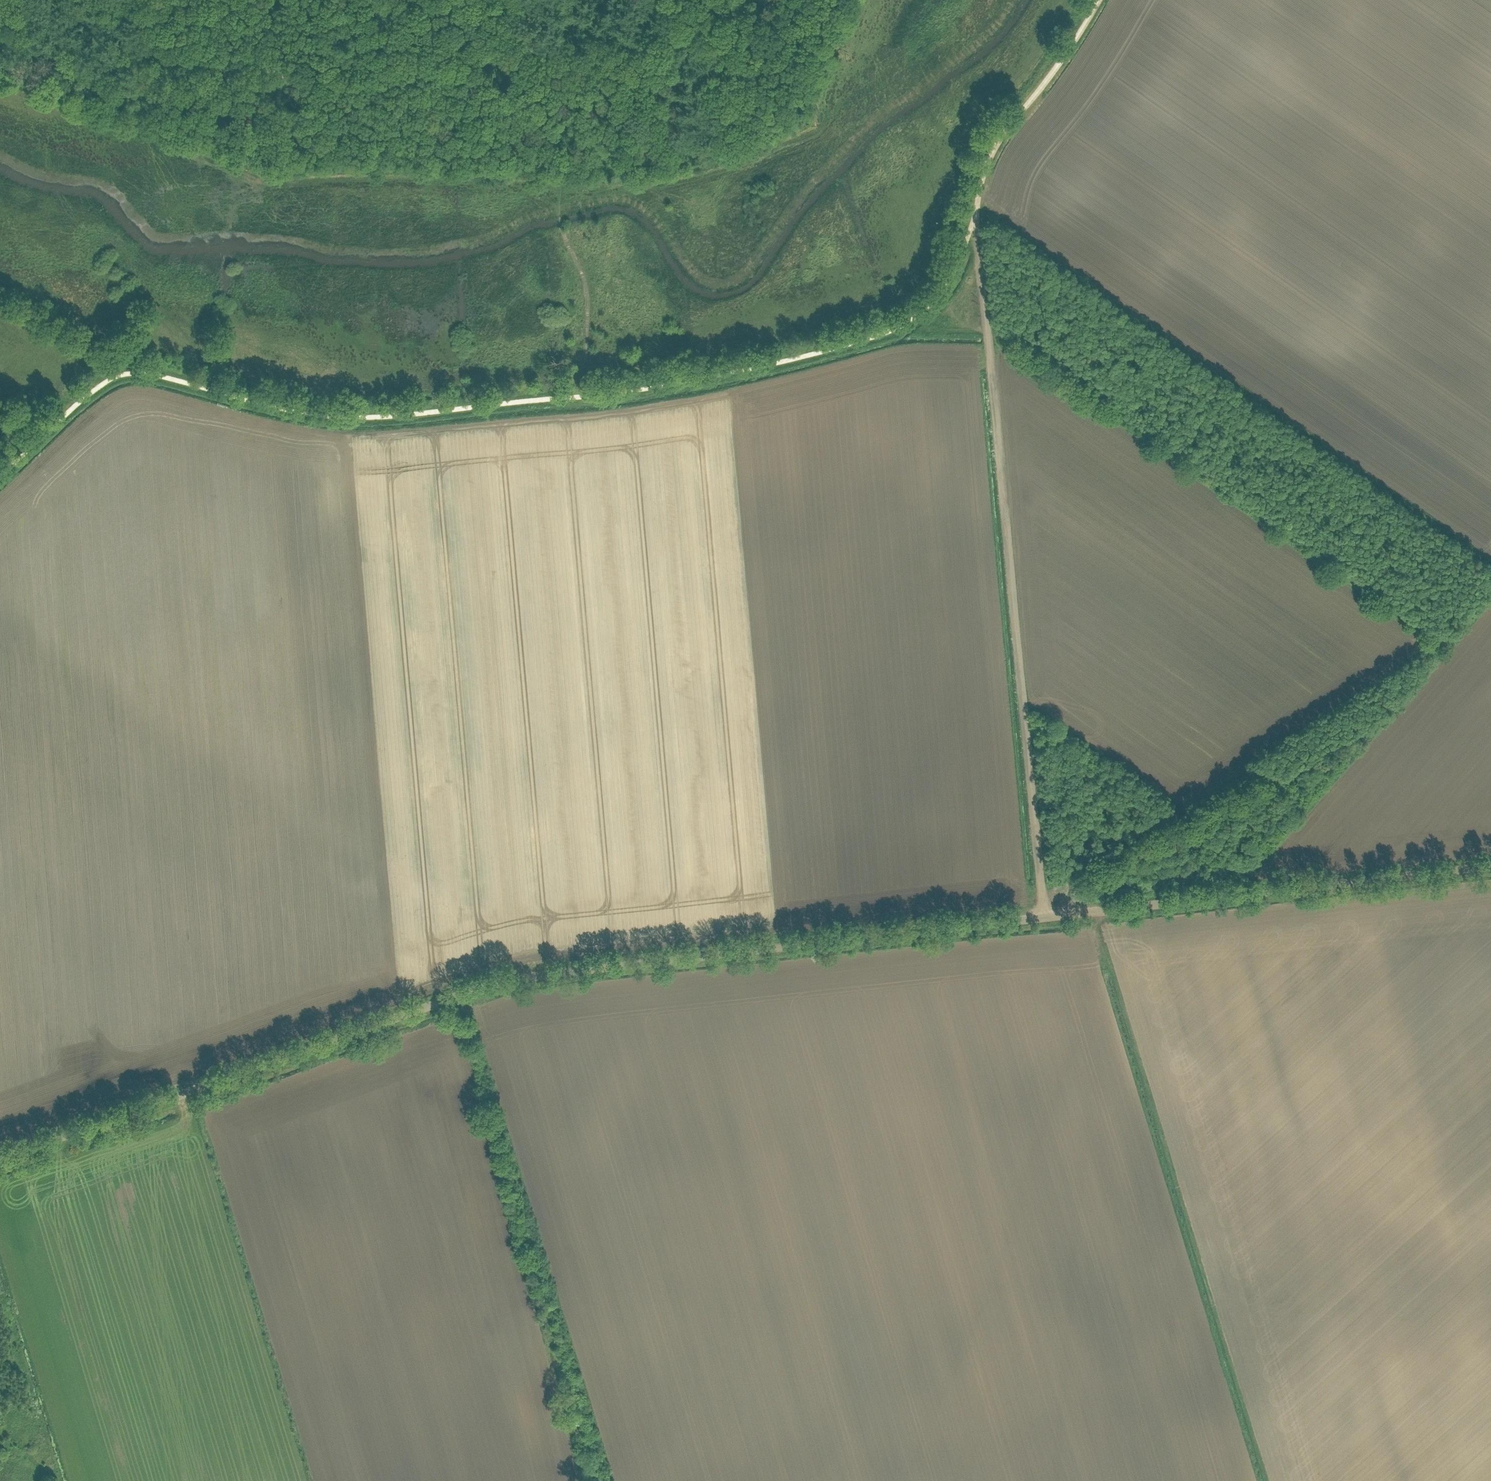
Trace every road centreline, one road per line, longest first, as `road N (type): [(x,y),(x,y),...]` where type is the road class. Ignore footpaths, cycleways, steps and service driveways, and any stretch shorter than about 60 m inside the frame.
road 1 (unclassified): [(0,1159),(525,976),(1490,869)]
road 2 (track): [(977,199),(1034,923)]
road 3 (unclassified): [(977,199),(990,156),(1098,0)]

